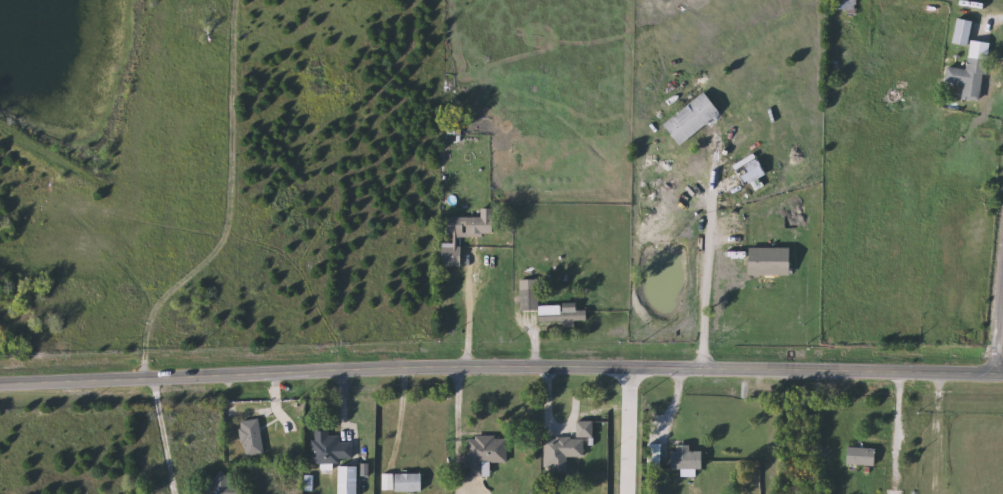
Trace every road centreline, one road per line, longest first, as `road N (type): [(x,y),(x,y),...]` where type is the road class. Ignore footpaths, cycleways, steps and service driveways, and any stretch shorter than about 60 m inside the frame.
road 1 (secondary): [(1002,370),(457,365),(0,381)]
road 2 (residential): [(623,493),(627,365)]

